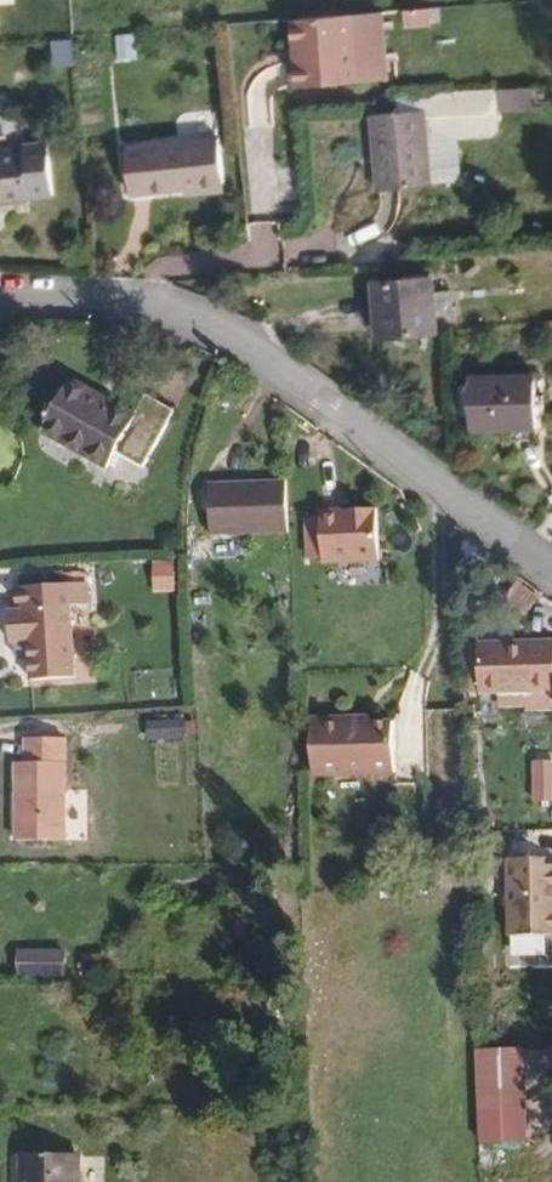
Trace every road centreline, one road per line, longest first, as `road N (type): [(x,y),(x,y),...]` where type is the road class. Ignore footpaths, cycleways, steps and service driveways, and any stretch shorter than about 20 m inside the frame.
road 1 (residential): [(551,571),(211,326),(122,296),(0,294)]

